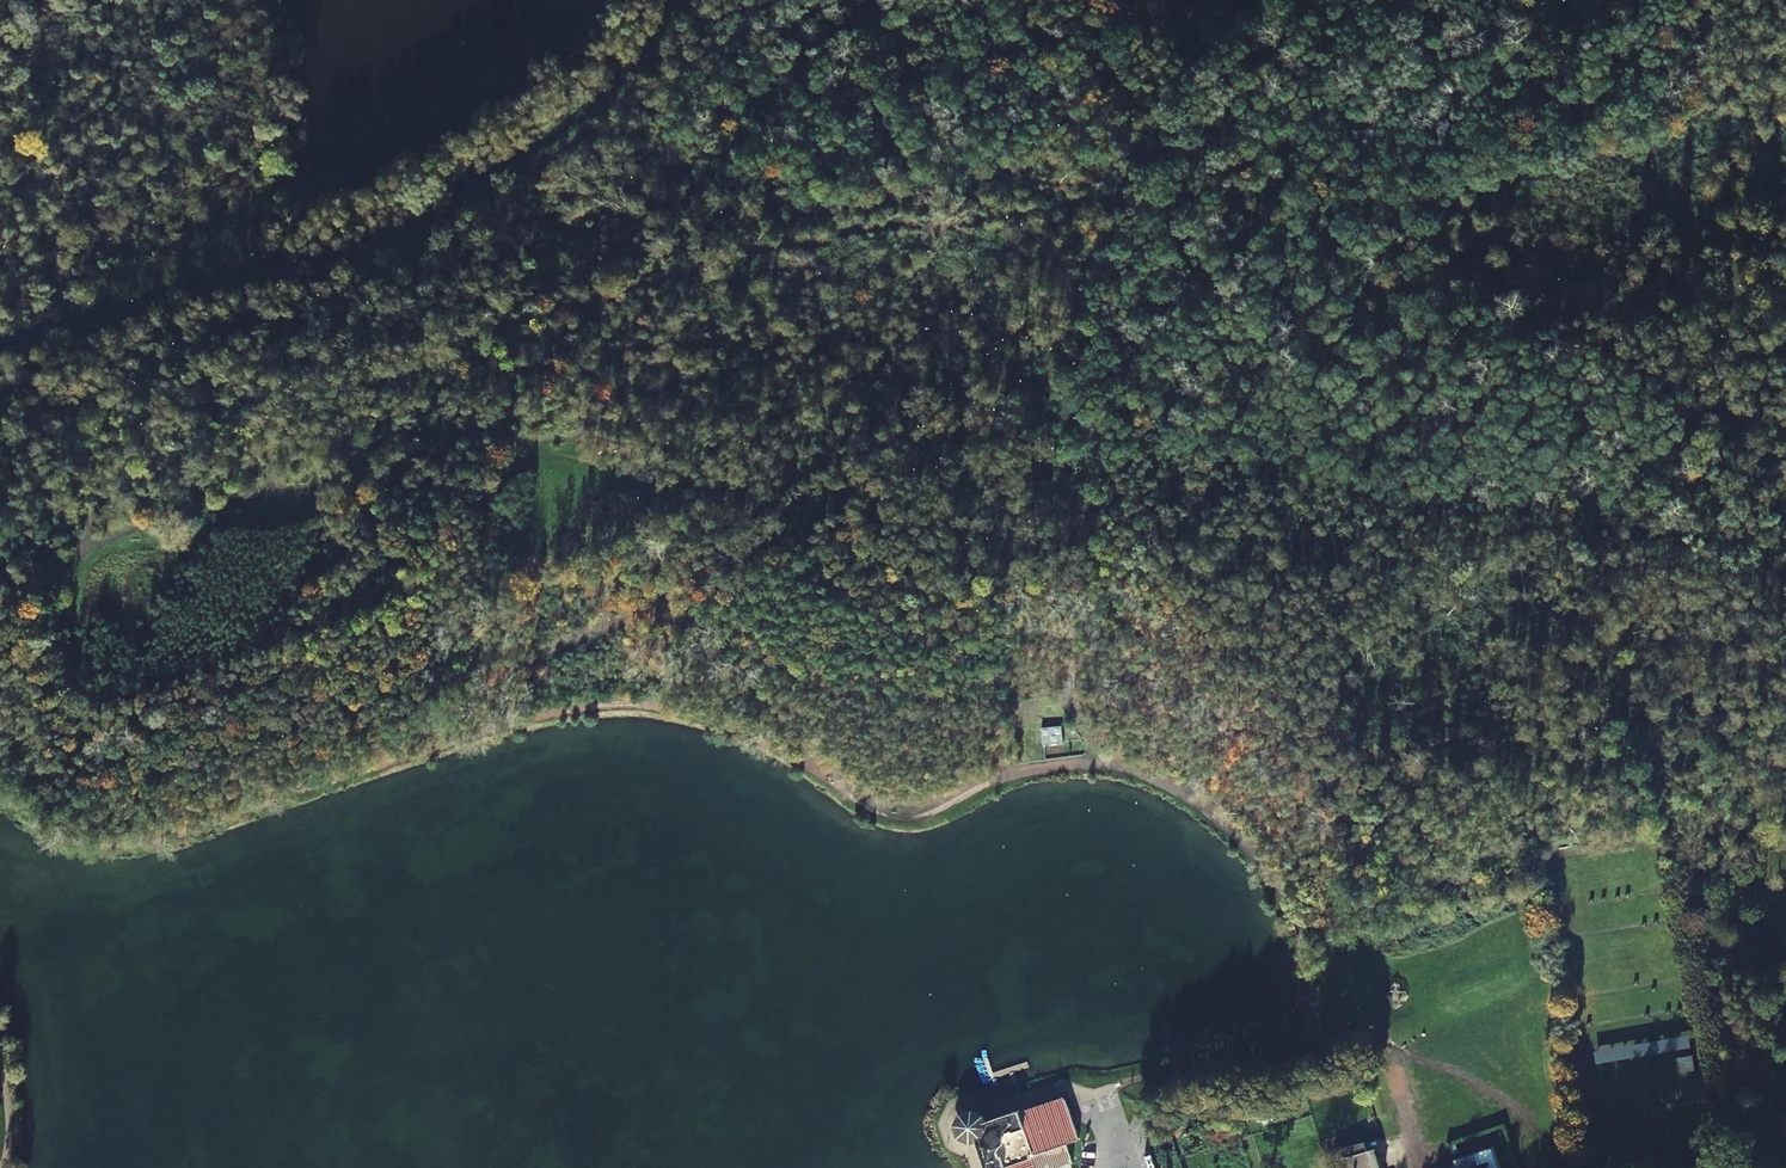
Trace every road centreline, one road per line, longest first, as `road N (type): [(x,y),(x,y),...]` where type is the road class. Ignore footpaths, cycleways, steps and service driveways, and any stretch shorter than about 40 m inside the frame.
road 1 (unclassified): [(1611,1167),(1785,1110)]

